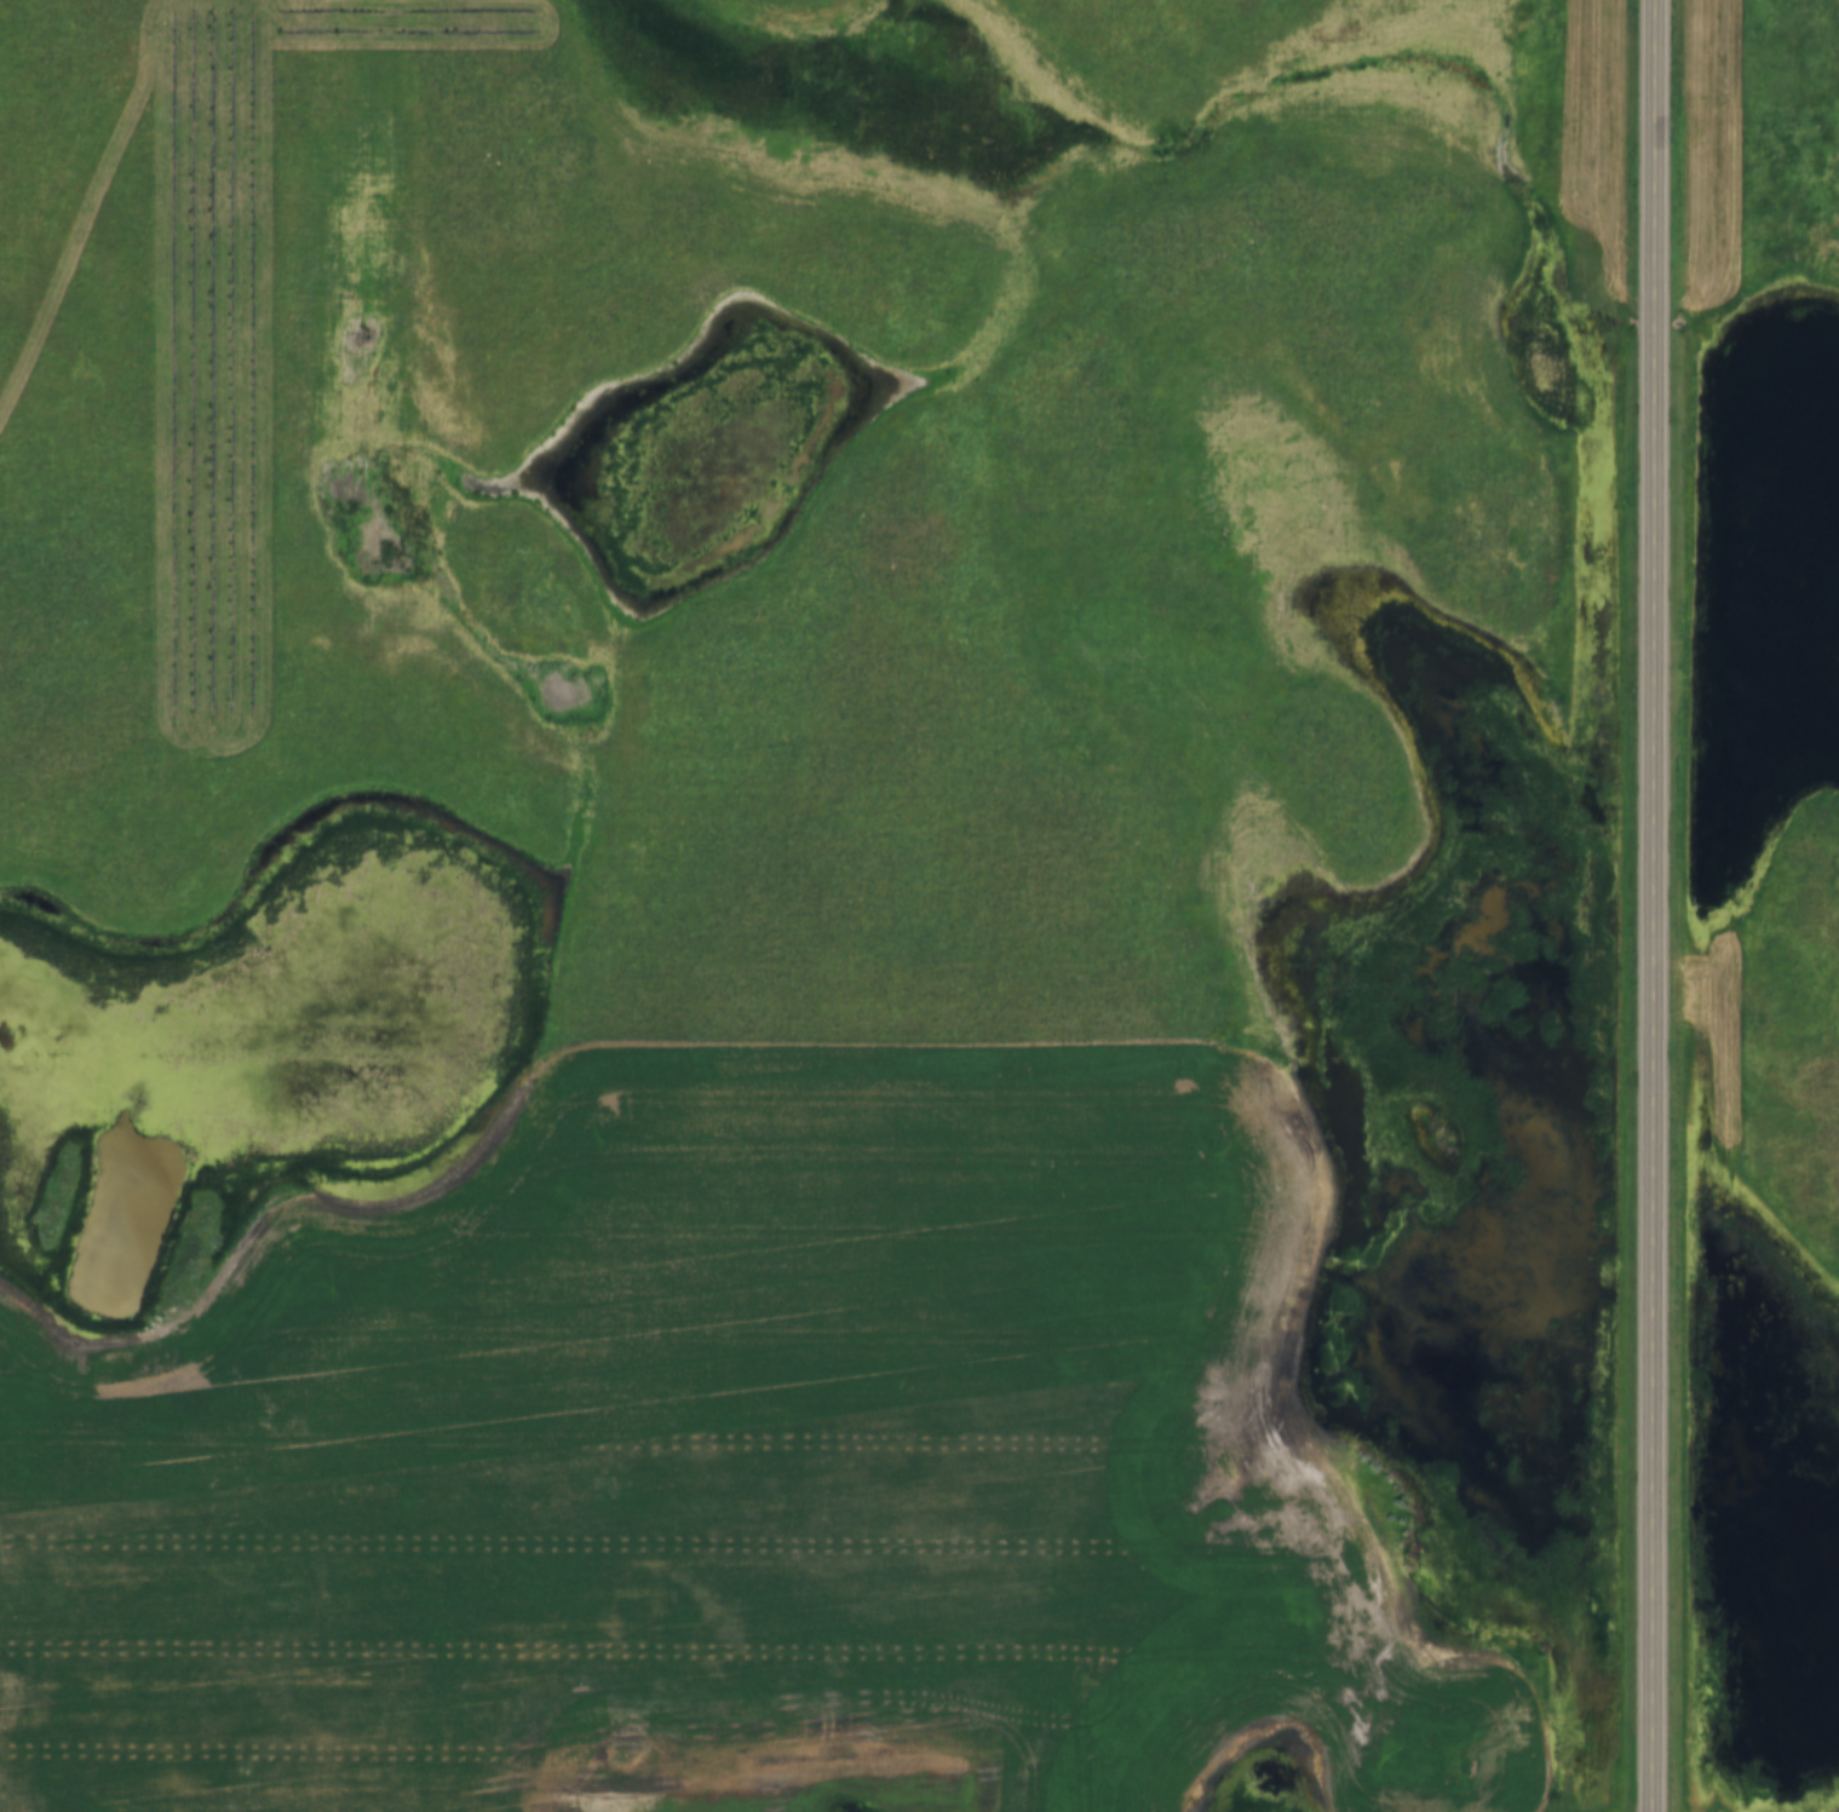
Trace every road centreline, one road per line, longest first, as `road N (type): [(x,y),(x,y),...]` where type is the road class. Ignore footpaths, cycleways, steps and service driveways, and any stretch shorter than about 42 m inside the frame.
road 1 (secondary): [(1660,1811),(1661,0)]

